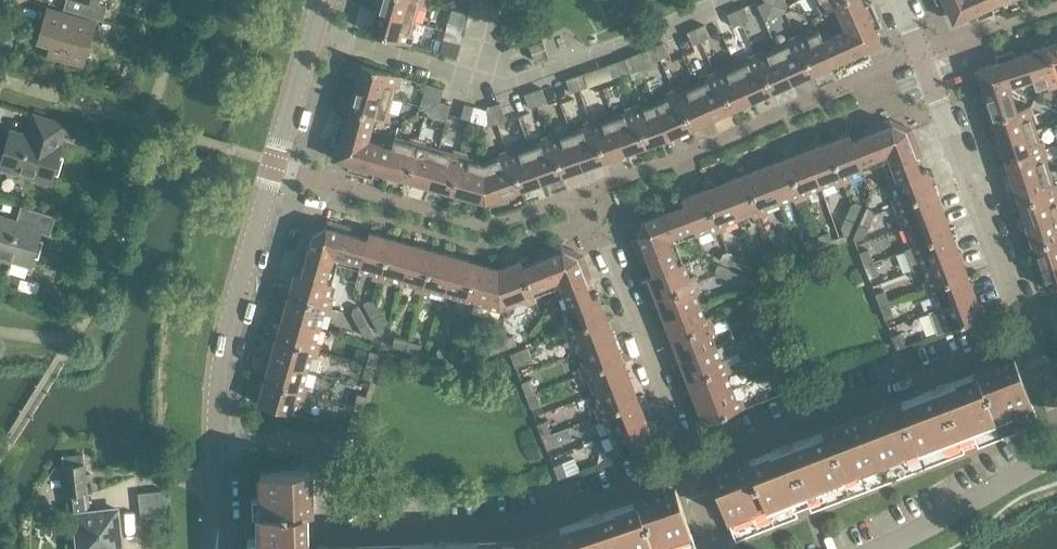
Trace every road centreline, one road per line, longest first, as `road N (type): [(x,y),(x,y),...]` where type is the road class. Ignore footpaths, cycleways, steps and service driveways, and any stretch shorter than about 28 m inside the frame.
road 1 (unclassified): [(216,445),(321,444),(323,529),(510,524),(685,468)]
road 2 (tertiary): [(216,445),(220,354),(323,0)]
road 3 (unclassified): [(685,468),(1013,342)]
road 4 (unclassified): [(1029,325),(896,0)]
road 5 (unclassified): [(685,468),(602,246)]
road 6 (unclassified): [(869,548),(1050,453)]

